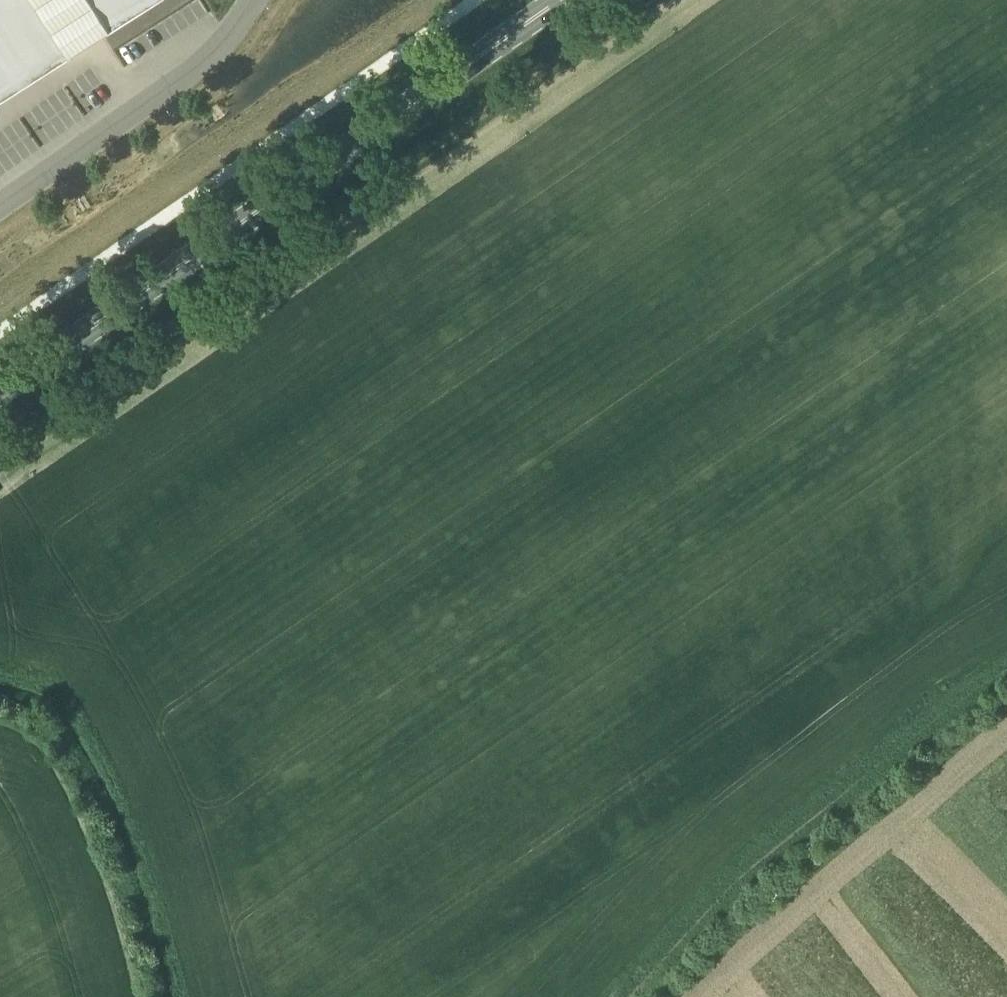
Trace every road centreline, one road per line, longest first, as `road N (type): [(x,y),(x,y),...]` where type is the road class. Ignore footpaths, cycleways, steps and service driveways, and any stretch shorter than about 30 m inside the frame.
road 1 (primary): [(0,391),(558,0)]
road 2 (unclassified): [(0,204),(134,108),(253,0)]

